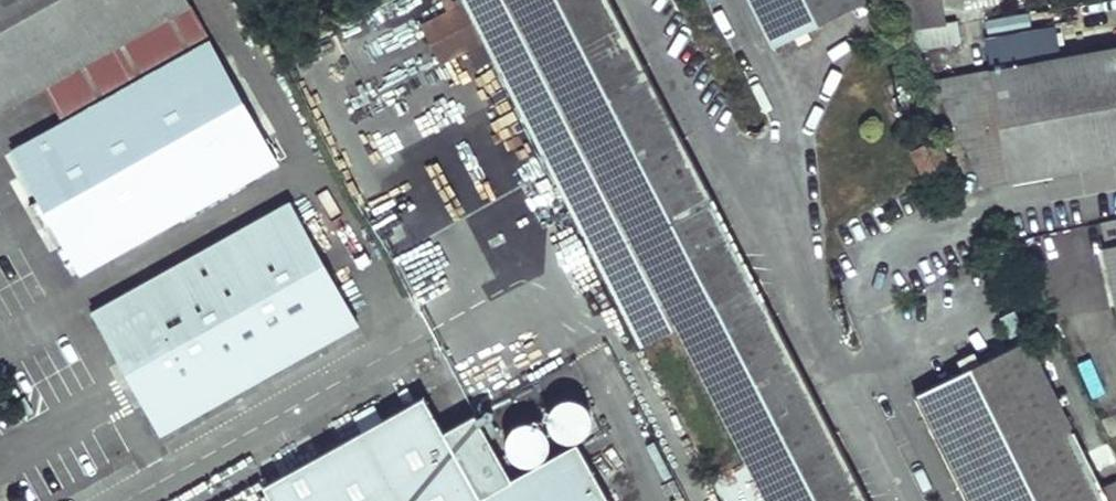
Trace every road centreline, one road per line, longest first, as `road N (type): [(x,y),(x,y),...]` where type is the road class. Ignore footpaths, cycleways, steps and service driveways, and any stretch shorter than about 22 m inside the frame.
road 1 (unclassified): [(103,500),(516,274)]

